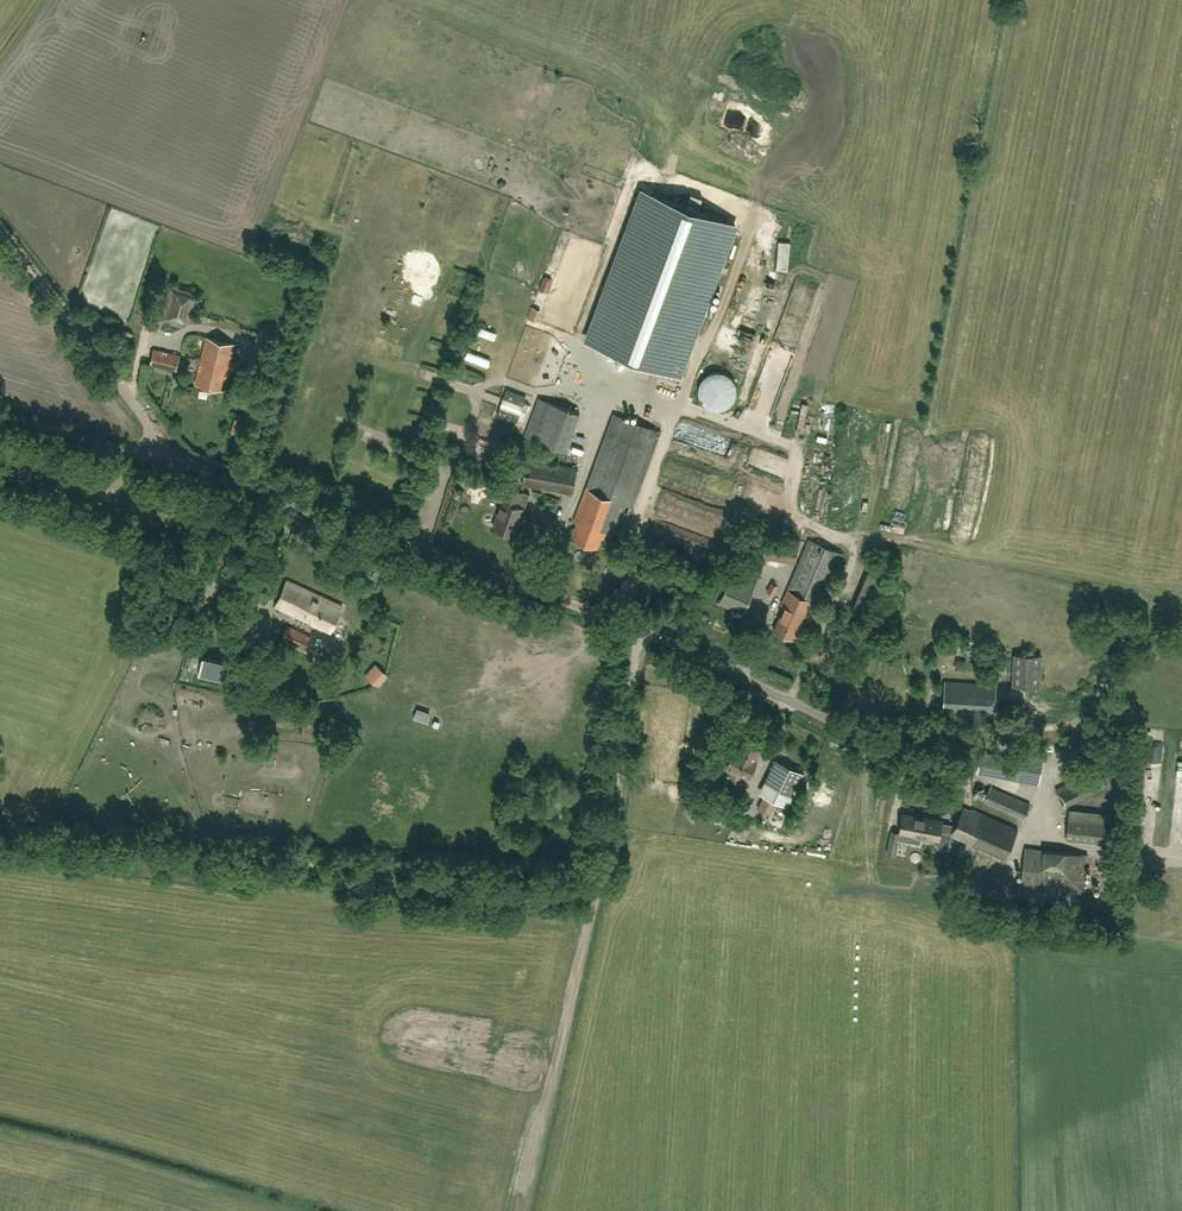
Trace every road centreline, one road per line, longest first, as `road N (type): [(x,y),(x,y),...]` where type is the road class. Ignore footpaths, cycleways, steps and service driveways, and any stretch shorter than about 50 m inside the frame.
road 1 (unclassified): [(854,733),(641,629),(158,461)]
road 2 (track): [(0,851),(142,875),(322,888),(564,888),(599,881)]
road 3 (track): [(522,1210),(599,881)]
road 4 (residential): [(854,733),(1068,726),(1092,709),(1126,643)]
road 5 (unclassified): [(158,461),(149,422),(0,233)]
road 6 (track): [(599,881),(615,835),(641,629)]
road 7 (unclassified): [(158,461),(0,412)]

